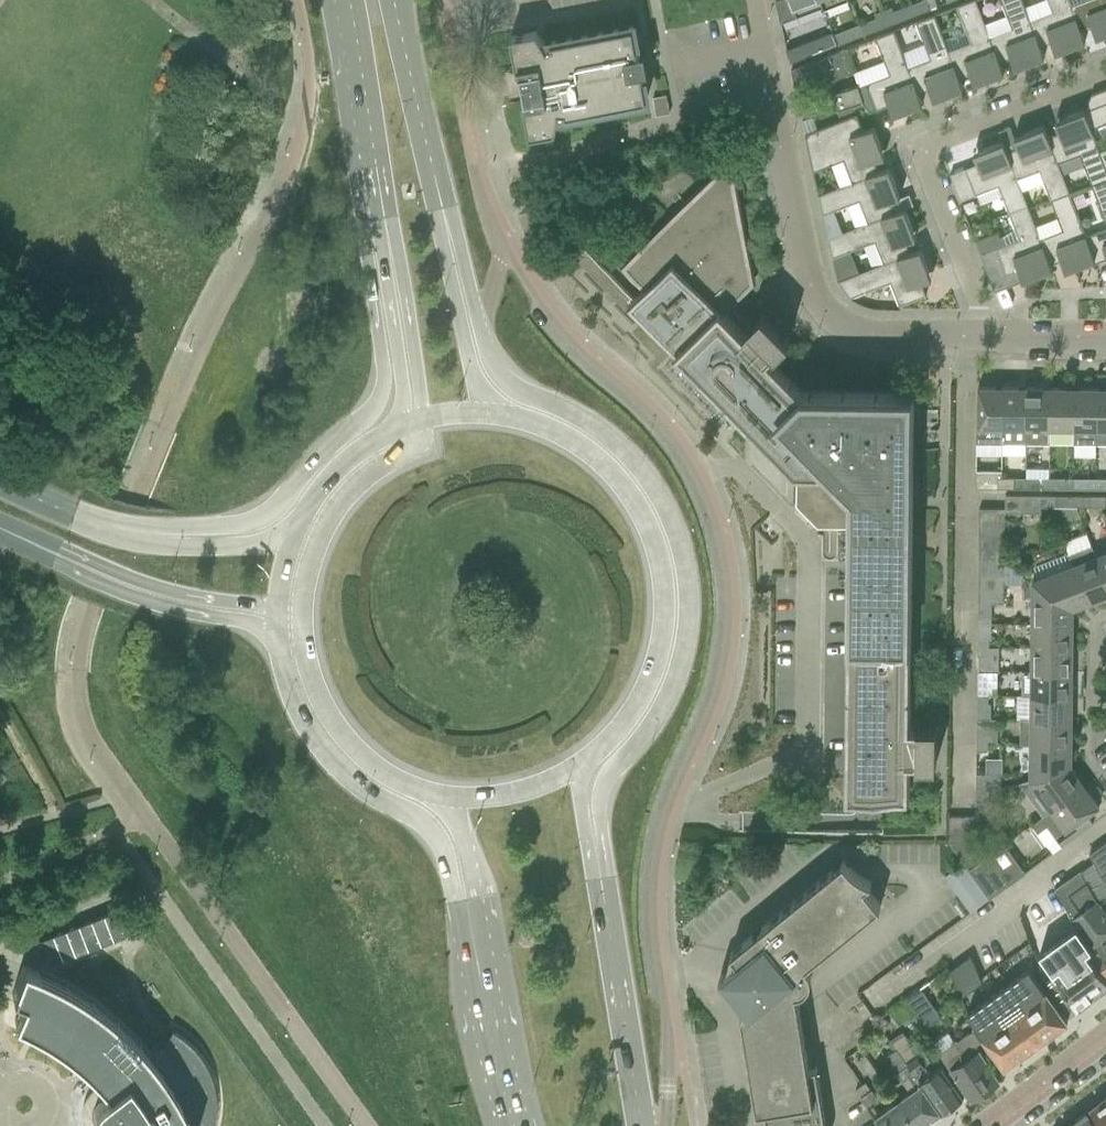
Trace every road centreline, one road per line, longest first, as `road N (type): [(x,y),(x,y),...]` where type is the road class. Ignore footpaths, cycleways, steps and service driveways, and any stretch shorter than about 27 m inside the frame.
road 1 (residential): [(663,1125),(669,1028),(654,924),(657,858),(727,660),(726,558),(677,443),(564,330),(502,243)]
road 2 (primary): [(600,880),(601,785),(650,728),(681,656),(682,559),(663,503),(630,458),(587,421),(507,383),(479,331)]
road 3 (residential): [(989,338),(870,335),(823,310),(810,281),(754,0)]
road 4 (primary): [(576,769),(630,719),(652,678),(665,624),(655,541),(636,499),(592,454),(551,431),(488,416)]
road 5 (residential): [(989,338),(919,151),(1105,76)]
road 6 (primary): [(383,263),(372,293),(383,376),(370,412),(276,506),(259,518),(209,528)]
road 7 (primary): [(278,632),(290,688),(315,741),(348,777),(426,825),(466,906)]
road 8 (primary): [(343,0),(383,263)]
road 9 (primary): [(302,611),(313,684),(338,733),(386,775),(441,797)]
road 10 (residential): [(502,243),(482,189),(446,0)]
road 11 (primary): [(639,1125),(600,880)]
road 12 (primary): [(50,552),(65,569),(129,596),(278,632)]
road 13 (primary): [(422,421),(416,447),(360,481),(328,520),(302,611)]
road 14 (primary): [(50,552),(187,596),(278,607)]
road 15 (primary): [(466,906),(512,1125)]
road 16 (primary): [(442,209),(393,0)]
road 17 (primary): [(488,416),(457,315),(442,209)]
road 18 (trunk): [(162,536),(94,523),(0,484)]
road 19 (primary): [(383,263),(402,374),(401,428)]
road 20 (primary): [(383,263),(402,288),(422,421)]
road 21 (primary): [(401,428),(333,476),(293,539)]
road 22 (tertiary): [(990,1125),(1105,1039)]
road 23 (primary): [(441,797),(504,792),(576,769)]
road 24 (primary): [(479,331),(442,209)]

